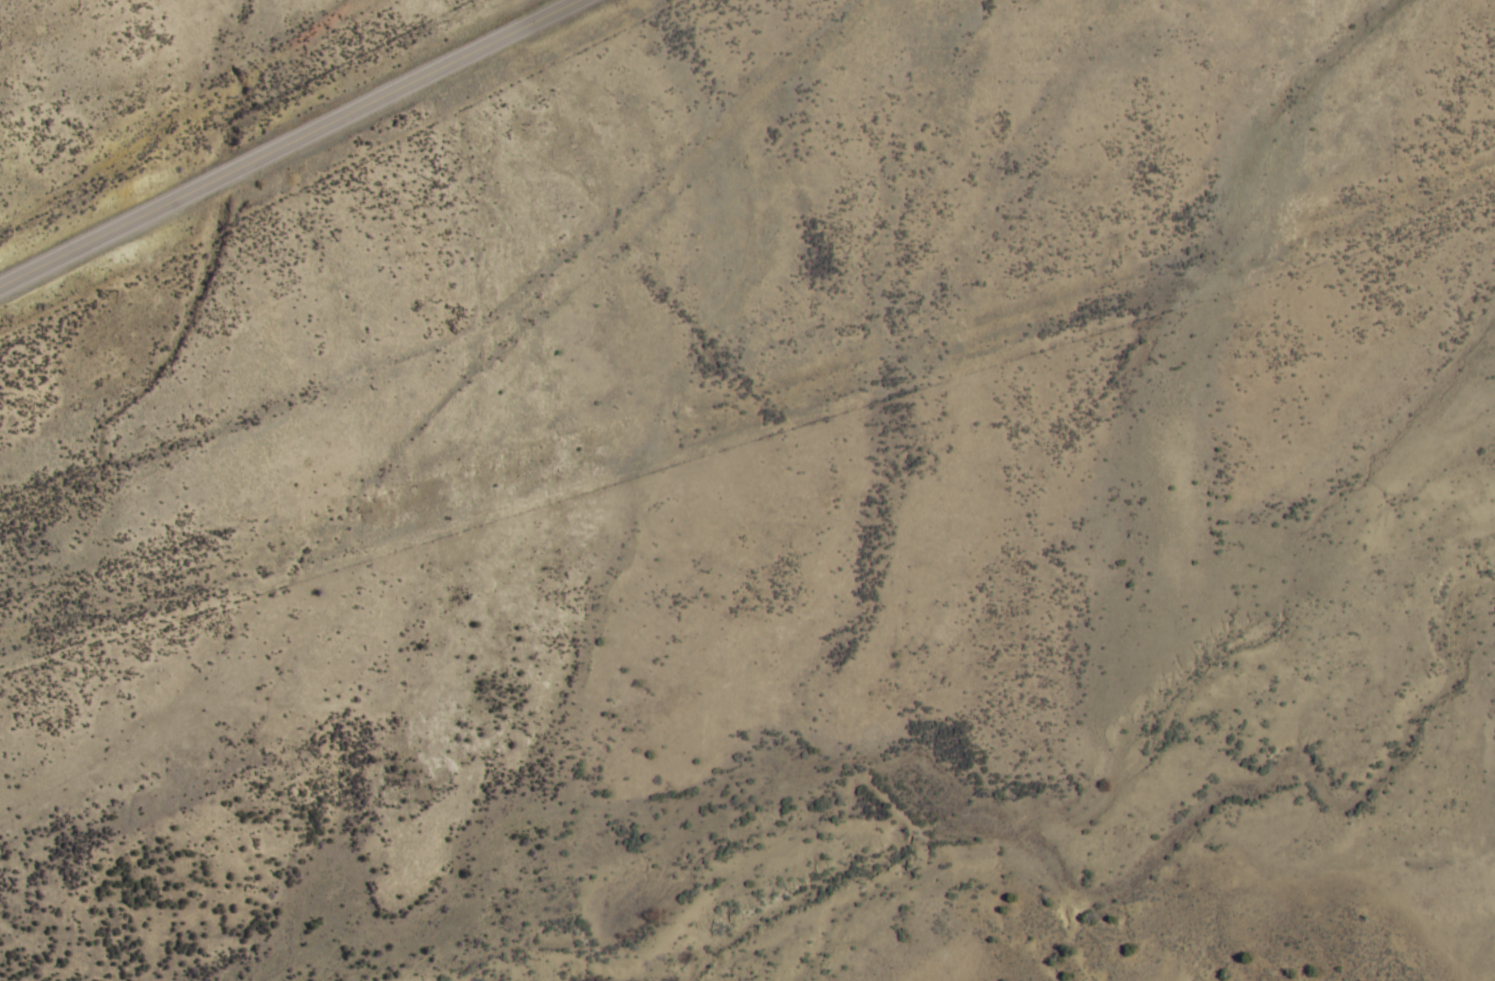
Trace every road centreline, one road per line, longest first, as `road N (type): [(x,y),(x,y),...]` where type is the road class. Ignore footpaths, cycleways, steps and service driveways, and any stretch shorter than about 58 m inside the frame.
road 1 (secondary): [(0,285),(573,0)]

